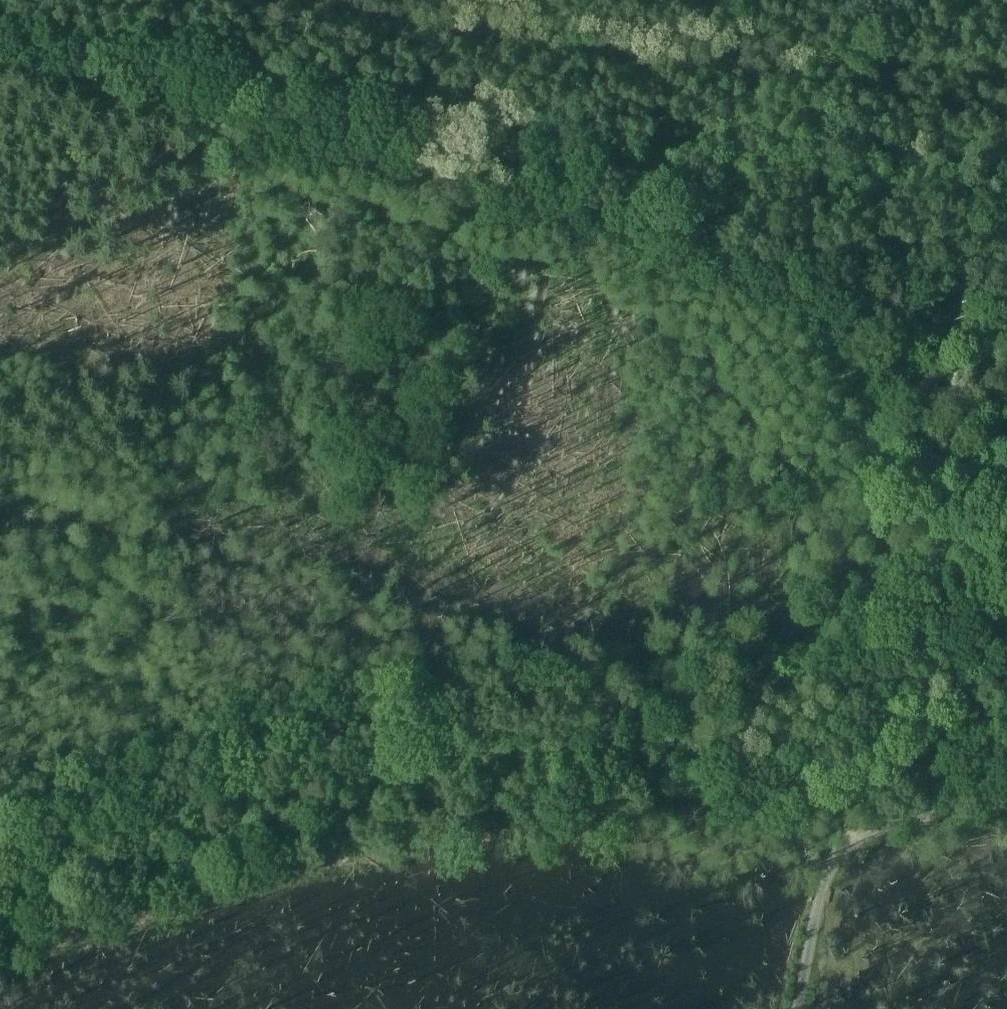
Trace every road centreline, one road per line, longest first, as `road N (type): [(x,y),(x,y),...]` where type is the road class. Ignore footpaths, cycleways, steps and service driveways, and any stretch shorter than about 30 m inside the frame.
road 1 (residential): [(1006,798),(950,808),(843,854),(818,898),(800,1008)]

